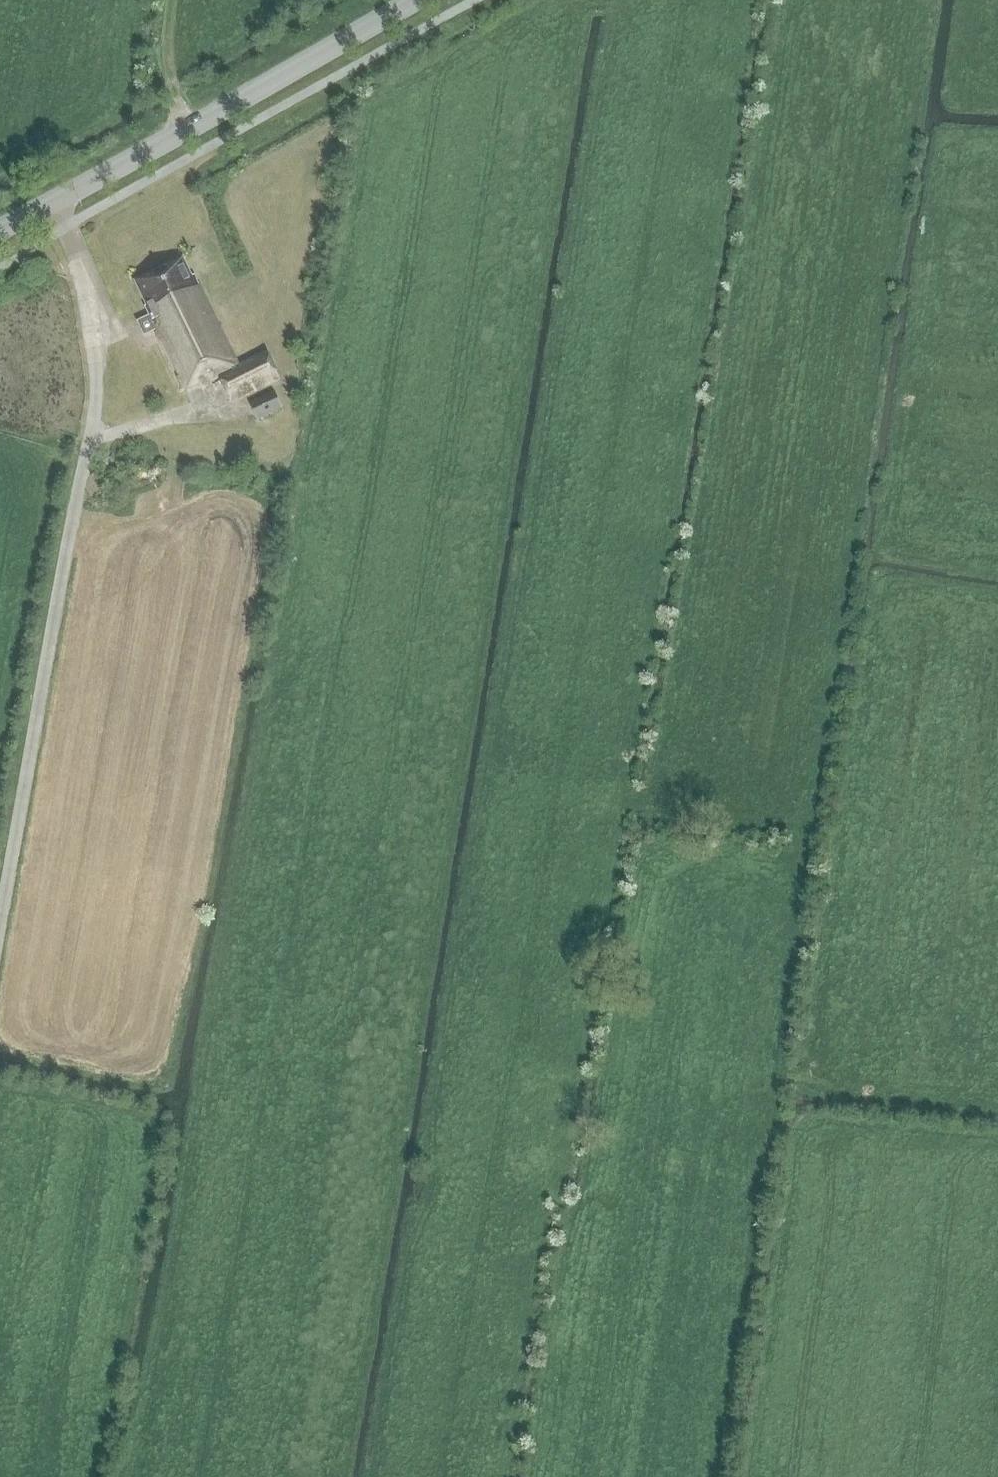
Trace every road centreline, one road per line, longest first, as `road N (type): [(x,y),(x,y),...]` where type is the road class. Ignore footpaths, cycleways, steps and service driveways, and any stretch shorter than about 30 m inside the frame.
road 1 (tertiary): [(0,227),(413,0)]
road 2 (track): [(183,127),(166,42),(174,0)]

